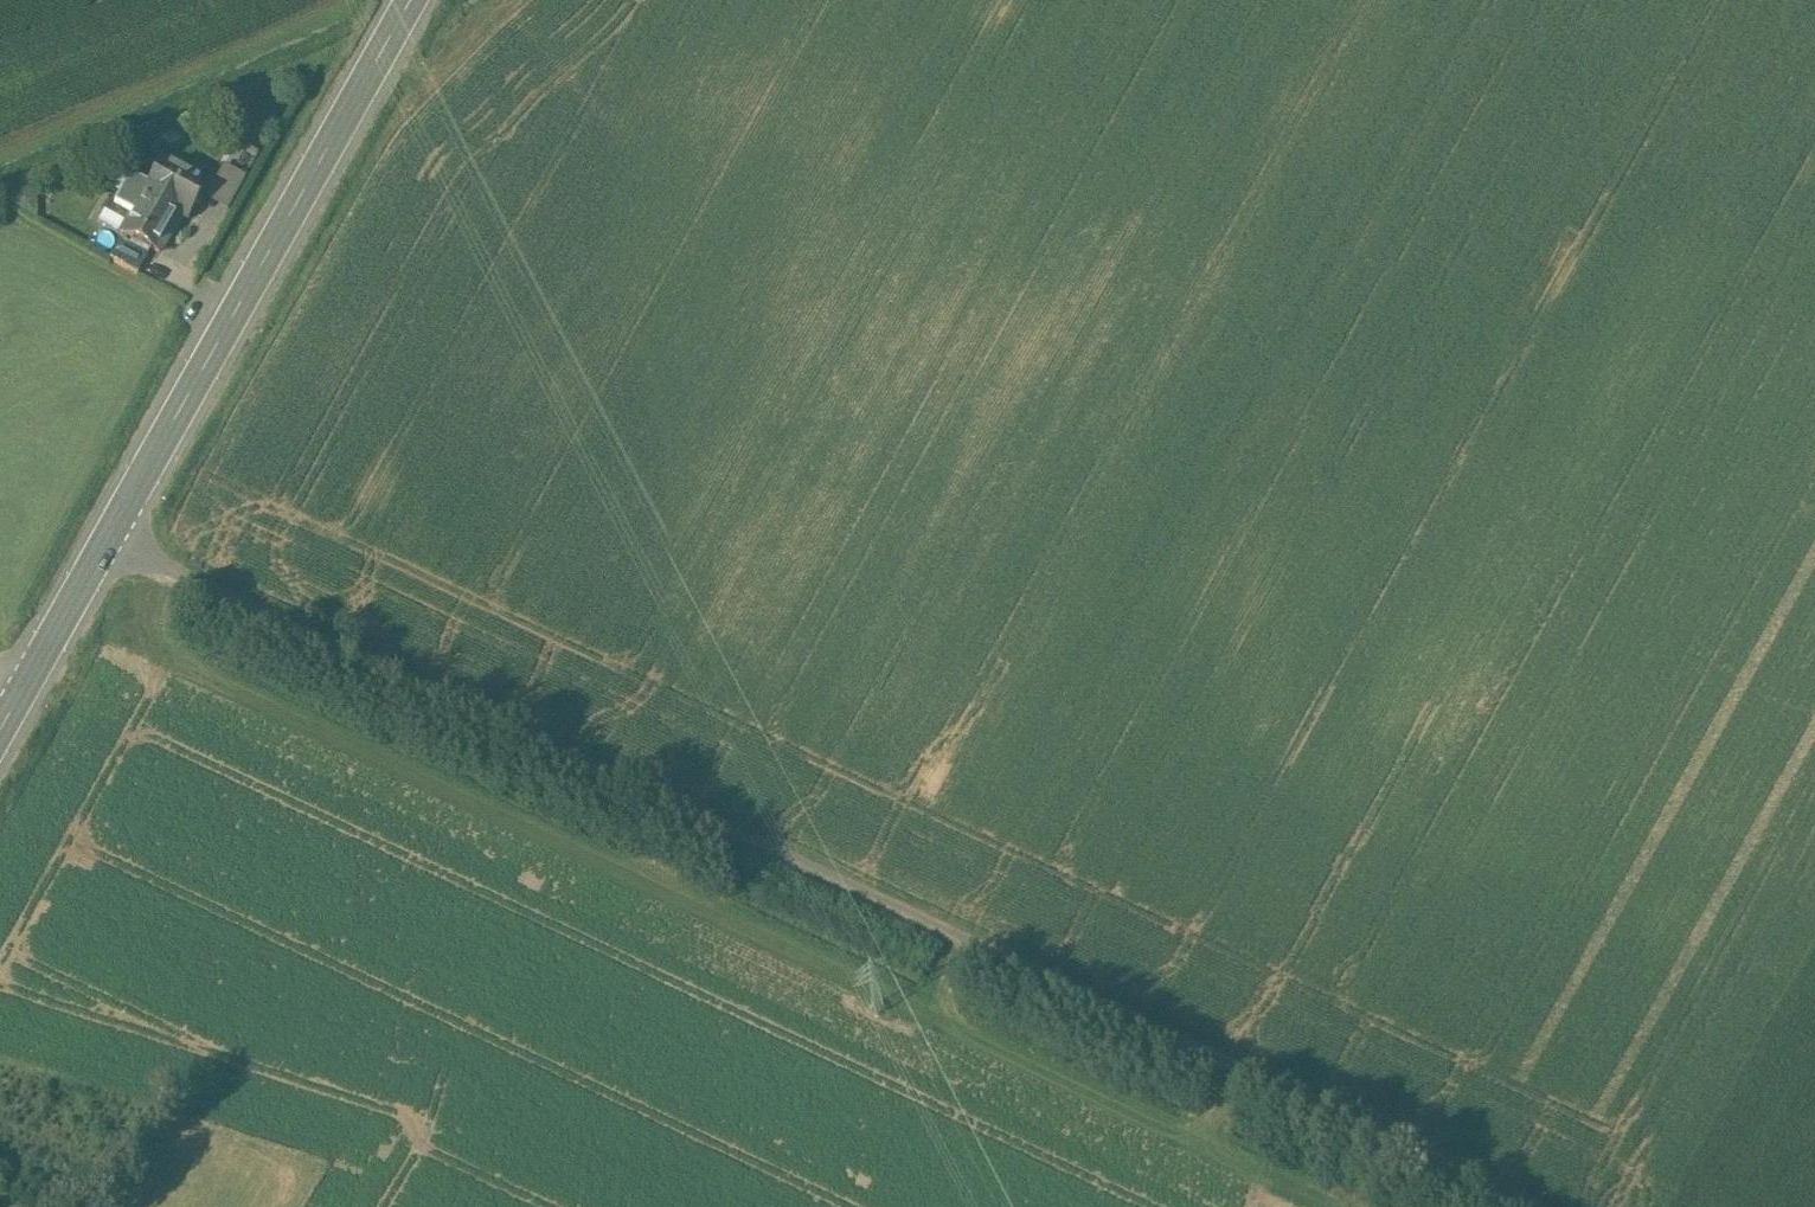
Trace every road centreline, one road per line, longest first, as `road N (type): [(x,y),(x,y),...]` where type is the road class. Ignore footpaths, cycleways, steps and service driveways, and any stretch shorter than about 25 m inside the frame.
road 1 (unclassified): [(106,542),(1533,1206)]
road 2 (secondary): [(411,0),(106,542)]
road 3 (secondary): [(106,542),(0,731)]

